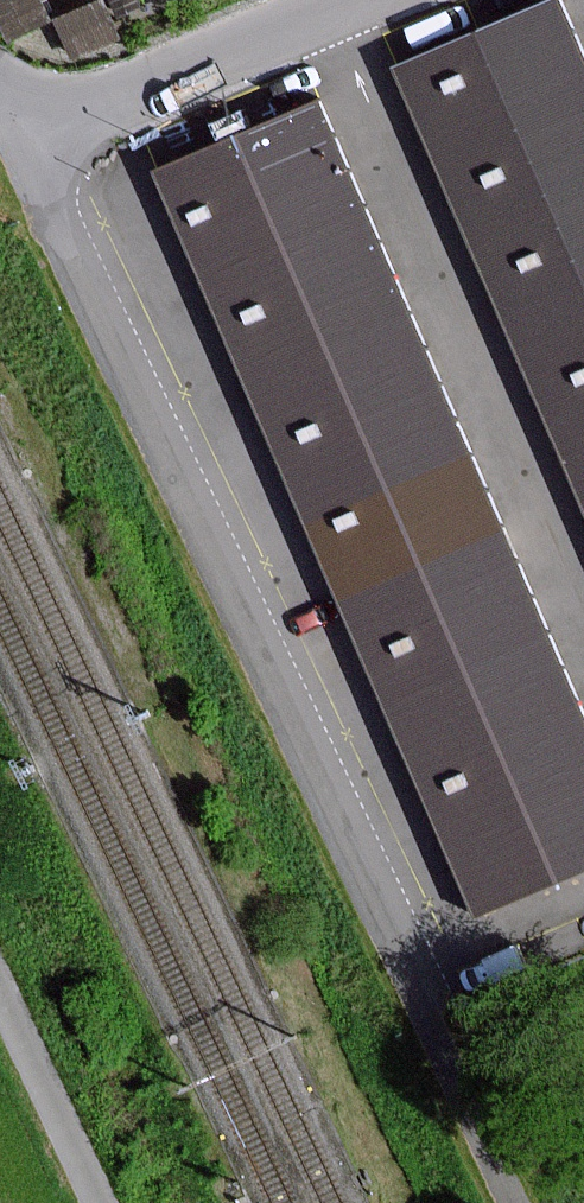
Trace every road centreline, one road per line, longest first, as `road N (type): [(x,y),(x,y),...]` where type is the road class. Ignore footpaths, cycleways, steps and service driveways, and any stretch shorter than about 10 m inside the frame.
road 1 (unclassified): [(517,1202),(21,135)]
road 2 (unclassified): [(21,135),(341,0)]
road 3 (unclassified): [(96,1202),(0,997)]

